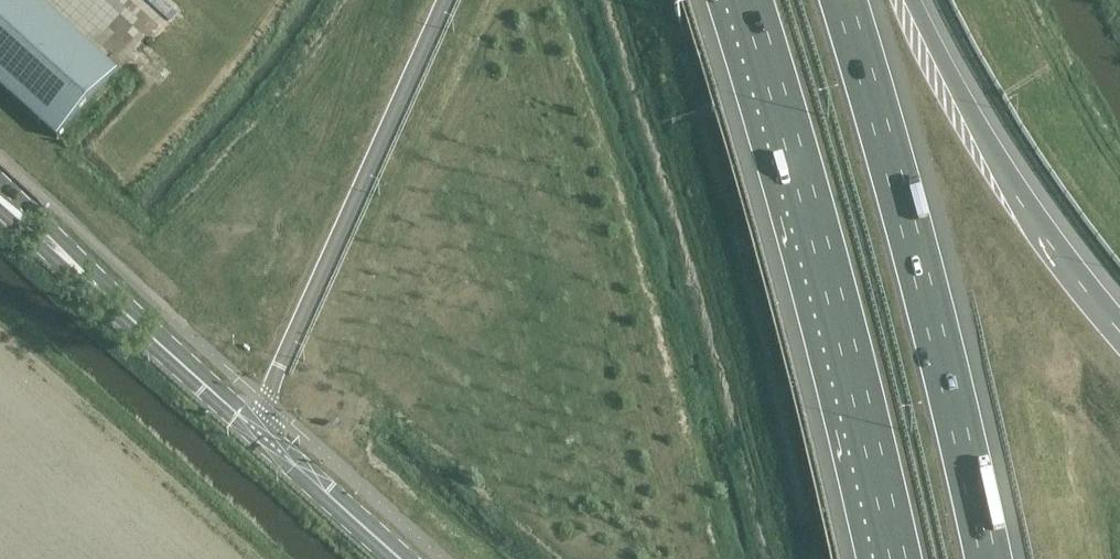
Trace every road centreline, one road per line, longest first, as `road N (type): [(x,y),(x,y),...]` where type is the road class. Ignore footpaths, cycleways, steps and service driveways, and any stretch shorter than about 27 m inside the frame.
road 1 (motorway): [(749,0),(899,558)]
road 2 (motorway): [(990,558),(960,408),(848,0)]
road 3 (secondary): [(399,558),(0,197)]
road 4 (motorway): [(1119,313),(985,131),(917,0)]

